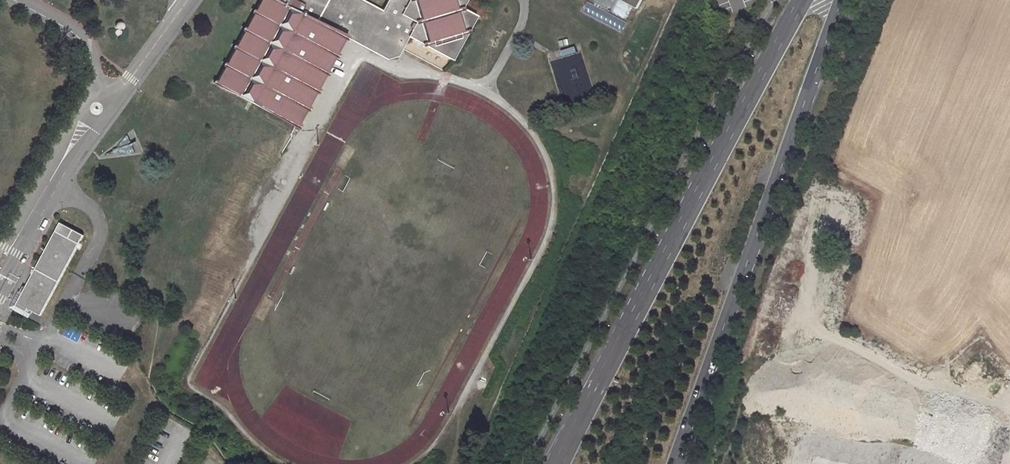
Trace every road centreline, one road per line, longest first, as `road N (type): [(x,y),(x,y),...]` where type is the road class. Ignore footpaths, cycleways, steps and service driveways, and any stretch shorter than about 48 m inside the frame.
road 1 (primary): [(677,463),(839,0)]
road 2 (primary): [(808,0),(594,394)]

